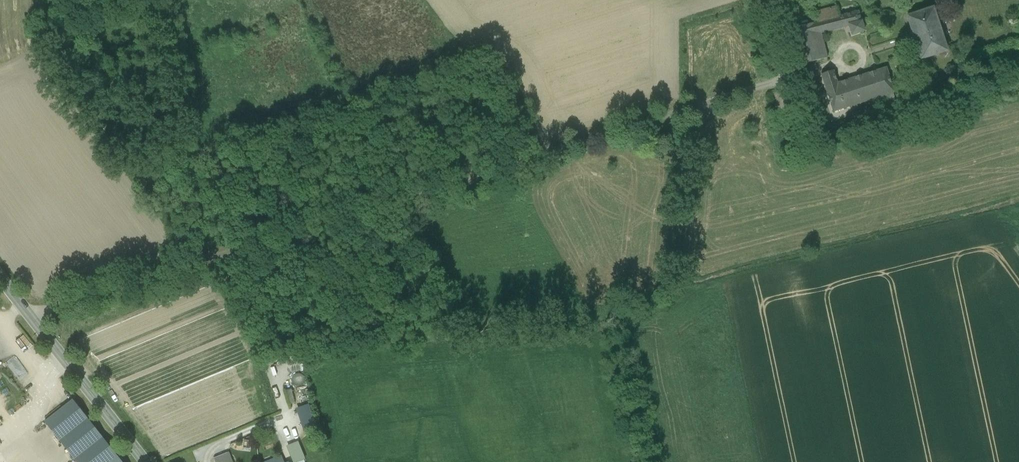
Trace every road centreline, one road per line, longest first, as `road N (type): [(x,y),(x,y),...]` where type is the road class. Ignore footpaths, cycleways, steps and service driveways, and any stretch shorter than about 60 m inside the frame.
road 1 (tertiary): [(146,461),(0,278)]

